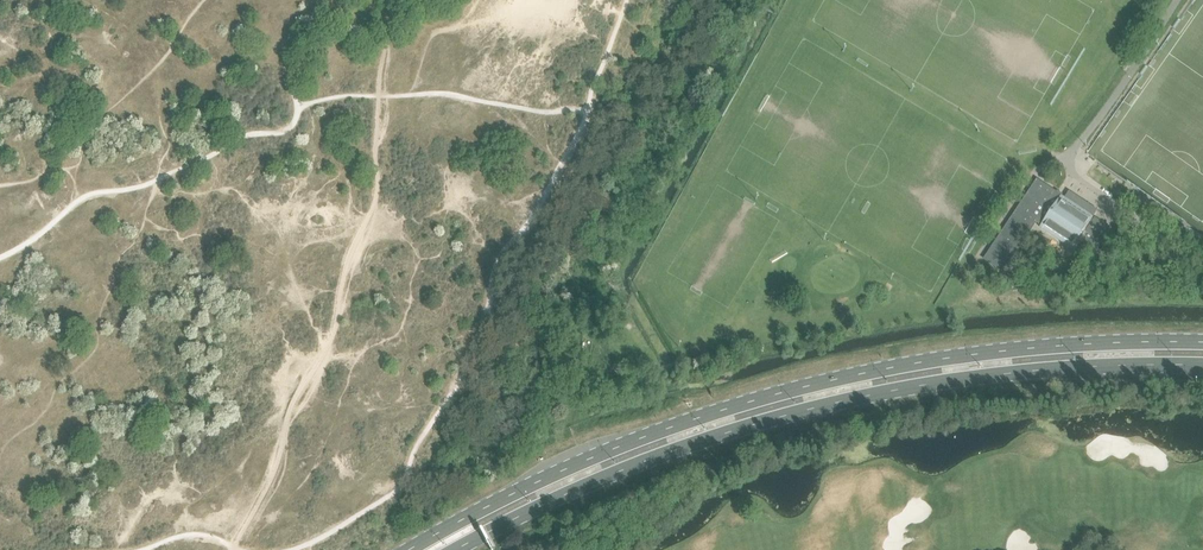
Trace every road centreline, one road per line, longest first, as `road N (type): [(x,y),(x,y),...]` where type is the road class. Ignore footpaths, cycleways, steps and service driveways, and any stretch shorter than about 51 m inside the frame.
road 1 (primary): [(1202,343),(962,356),(756,400),(560,474),(414,549)]
road 2 (primary): [(460,549),(647,461),(868,397),(1077,368),(1202,367)]

